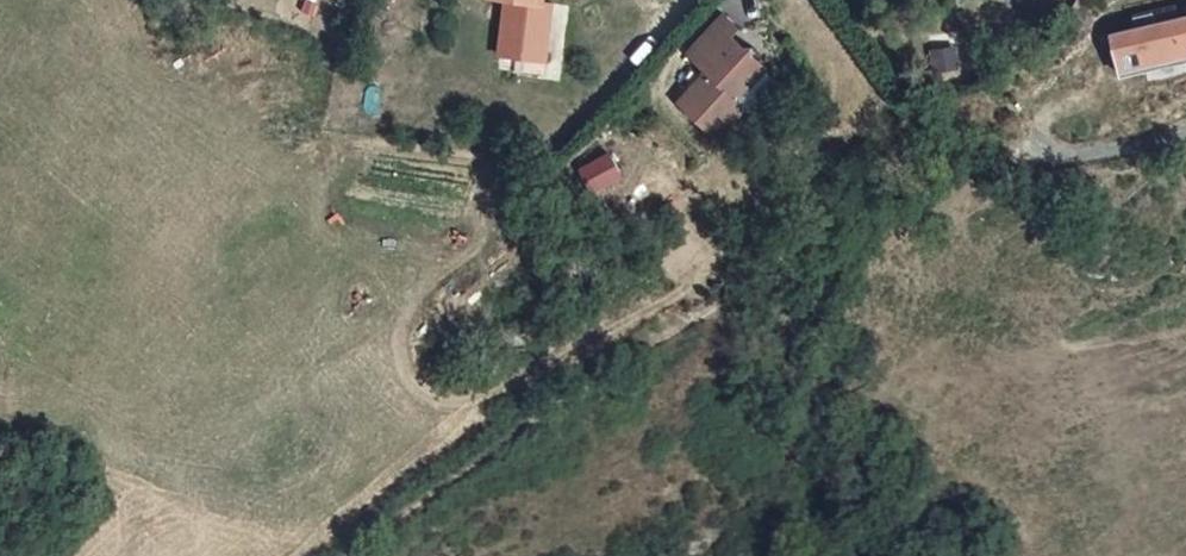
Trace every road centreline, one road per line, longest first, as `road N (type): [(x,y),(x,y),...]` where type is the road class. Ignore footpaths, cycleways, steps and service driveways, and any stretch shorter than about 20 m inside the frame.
road 1 (track): [(730,302),(852,200),(947,143),(1060,158)]

